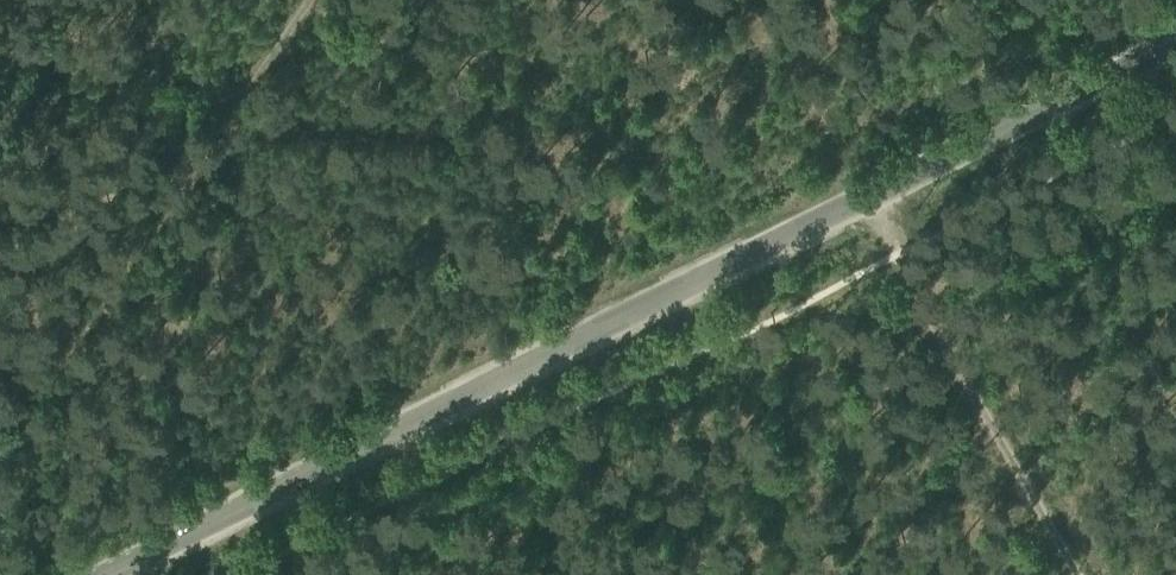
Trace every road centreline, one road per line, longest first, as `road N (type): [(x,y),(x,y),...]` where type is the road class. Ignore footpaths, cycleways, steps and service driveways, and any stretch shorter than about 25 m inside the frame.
road 1 (secondary): [(92,574),(560,353),(1175,43)]
road 2 (track): [(865,198),(1078,574)]
road 3 (track): [(223,153),(0,430)]
road 4 (track): [(312,0),(238,101),(223,153)]

